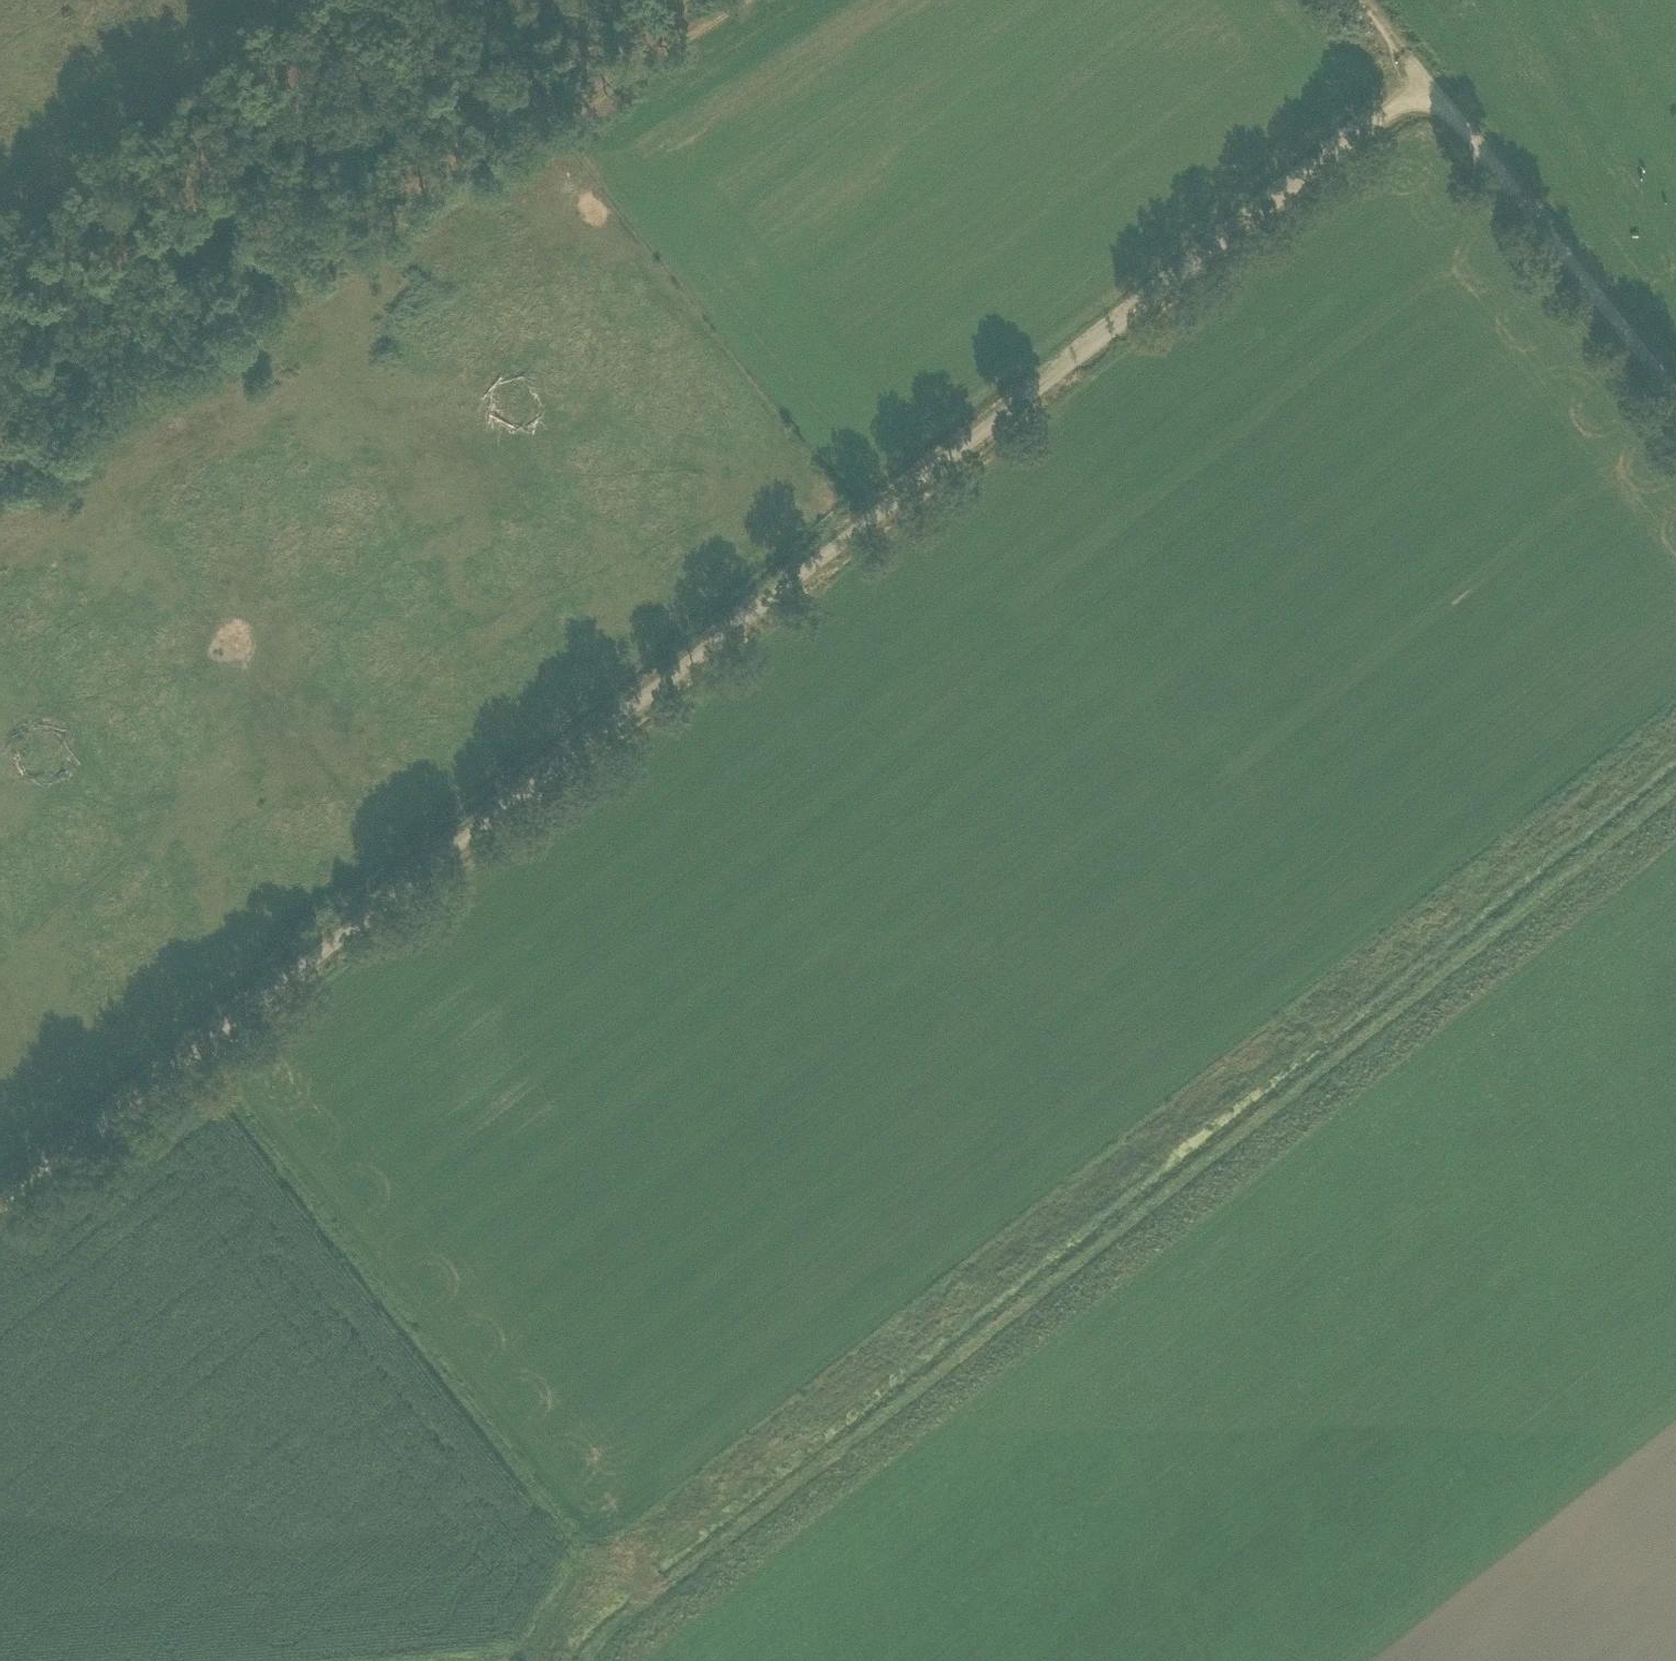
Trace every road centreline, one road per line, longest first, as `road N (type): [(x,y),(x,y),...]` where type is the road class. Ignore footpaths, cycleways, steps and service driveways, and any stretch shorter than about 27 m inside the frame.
road 1 (unclassified): [(0,1205),(1426,80),(1675,397)]

